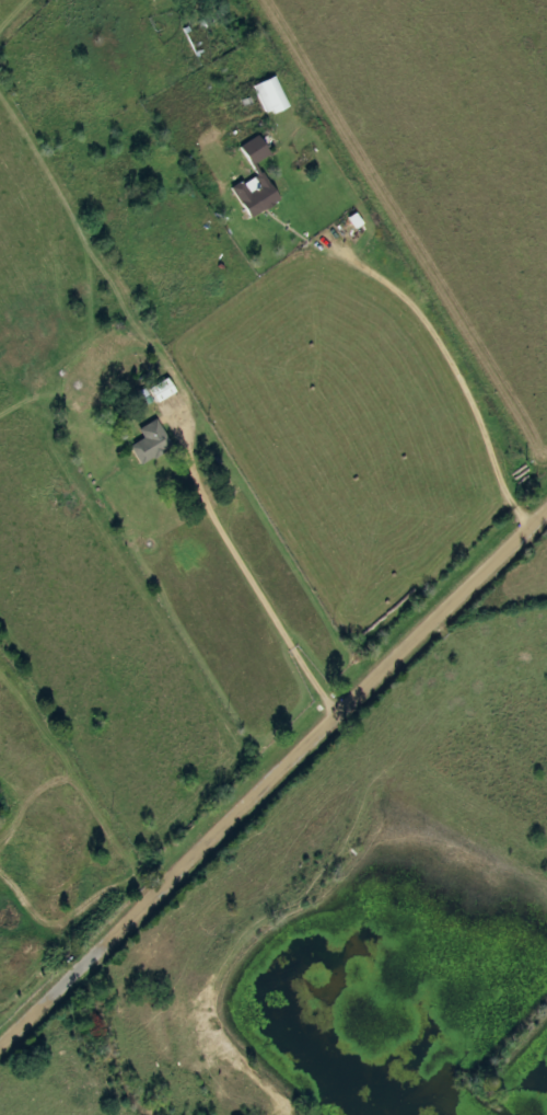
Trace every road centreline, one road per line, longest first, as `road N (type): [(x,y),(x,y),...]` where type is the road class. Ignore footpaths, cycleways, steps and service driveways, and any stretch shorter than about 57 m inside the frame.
road 1 (residential): [(0,1043),(546,510)]
road 2 (residential): [(171,389),(188,413),(185,460),(338,713)]
road 3 (residential): [(338,243),(392,277),(433,325),(525,531)]

